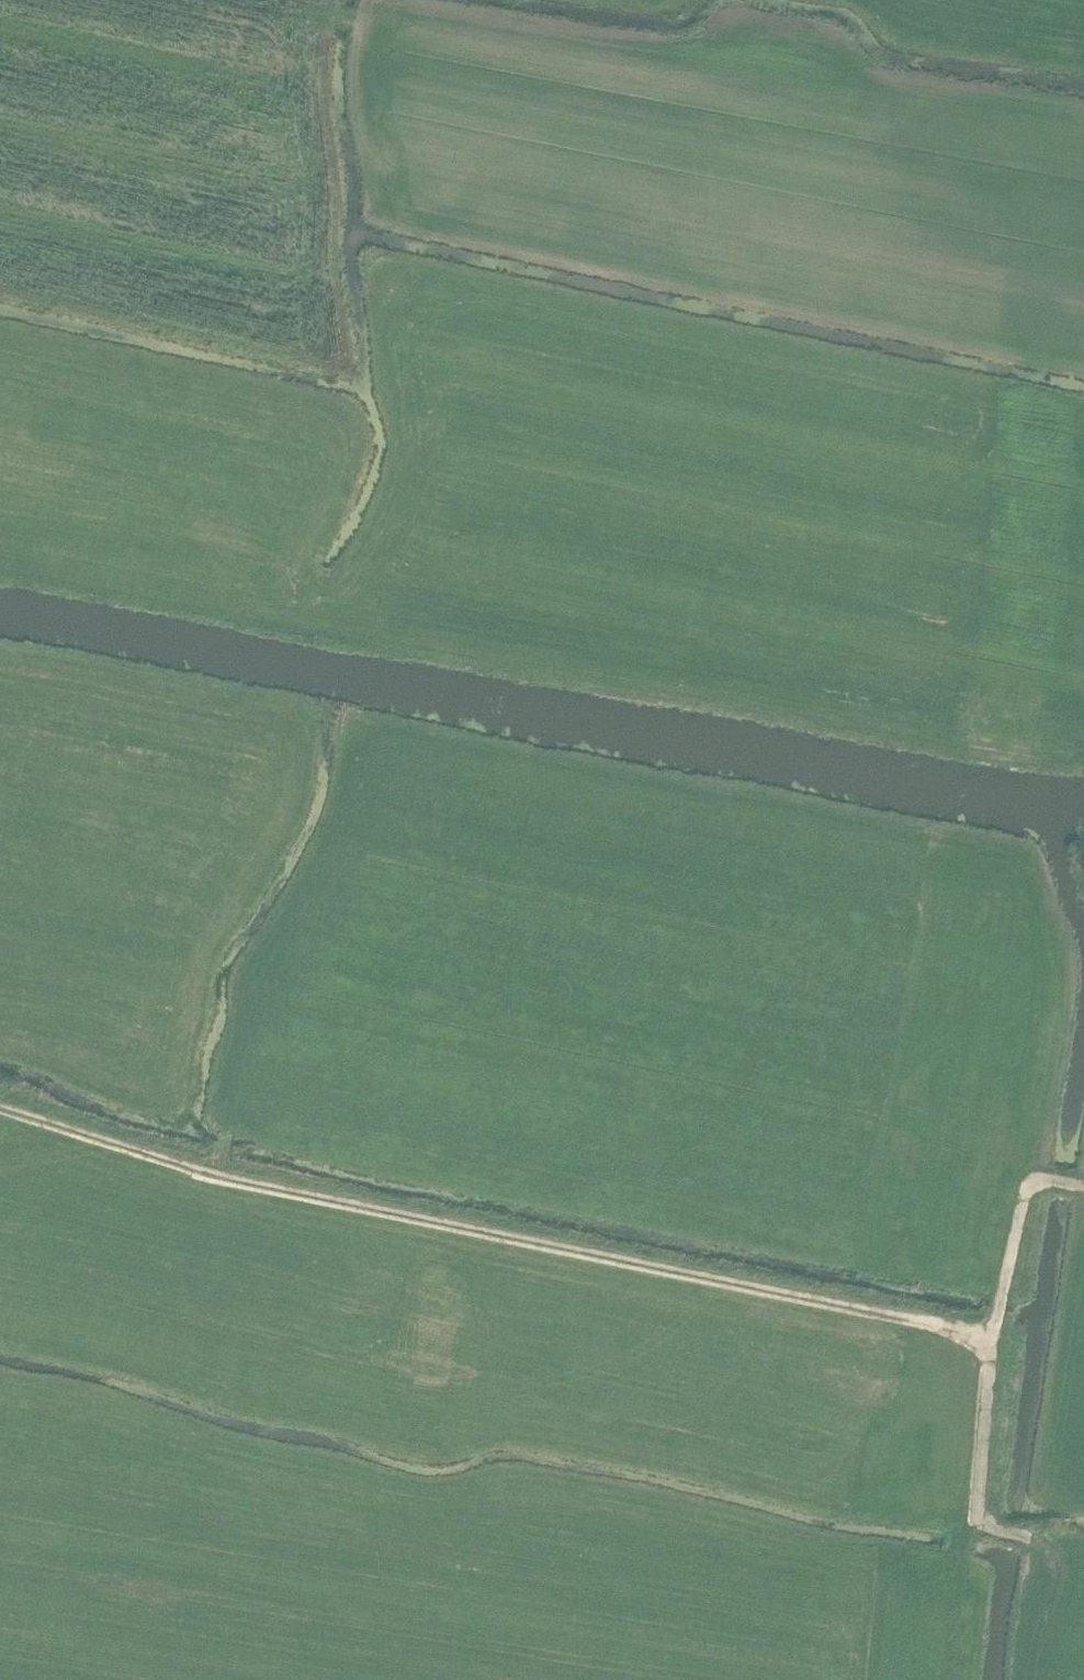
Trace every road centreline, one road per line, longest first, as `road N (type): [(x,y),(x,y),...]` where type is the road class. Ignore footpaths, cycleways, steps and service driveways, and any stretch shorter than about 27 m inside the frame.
road 1 (track): [(985,1332),(165,1164),(0,1103)]
road 2 (track): [(1036,1532),(980,1523),(985,1332),(1023,1205),(1034,1185),(1070,1185)]

